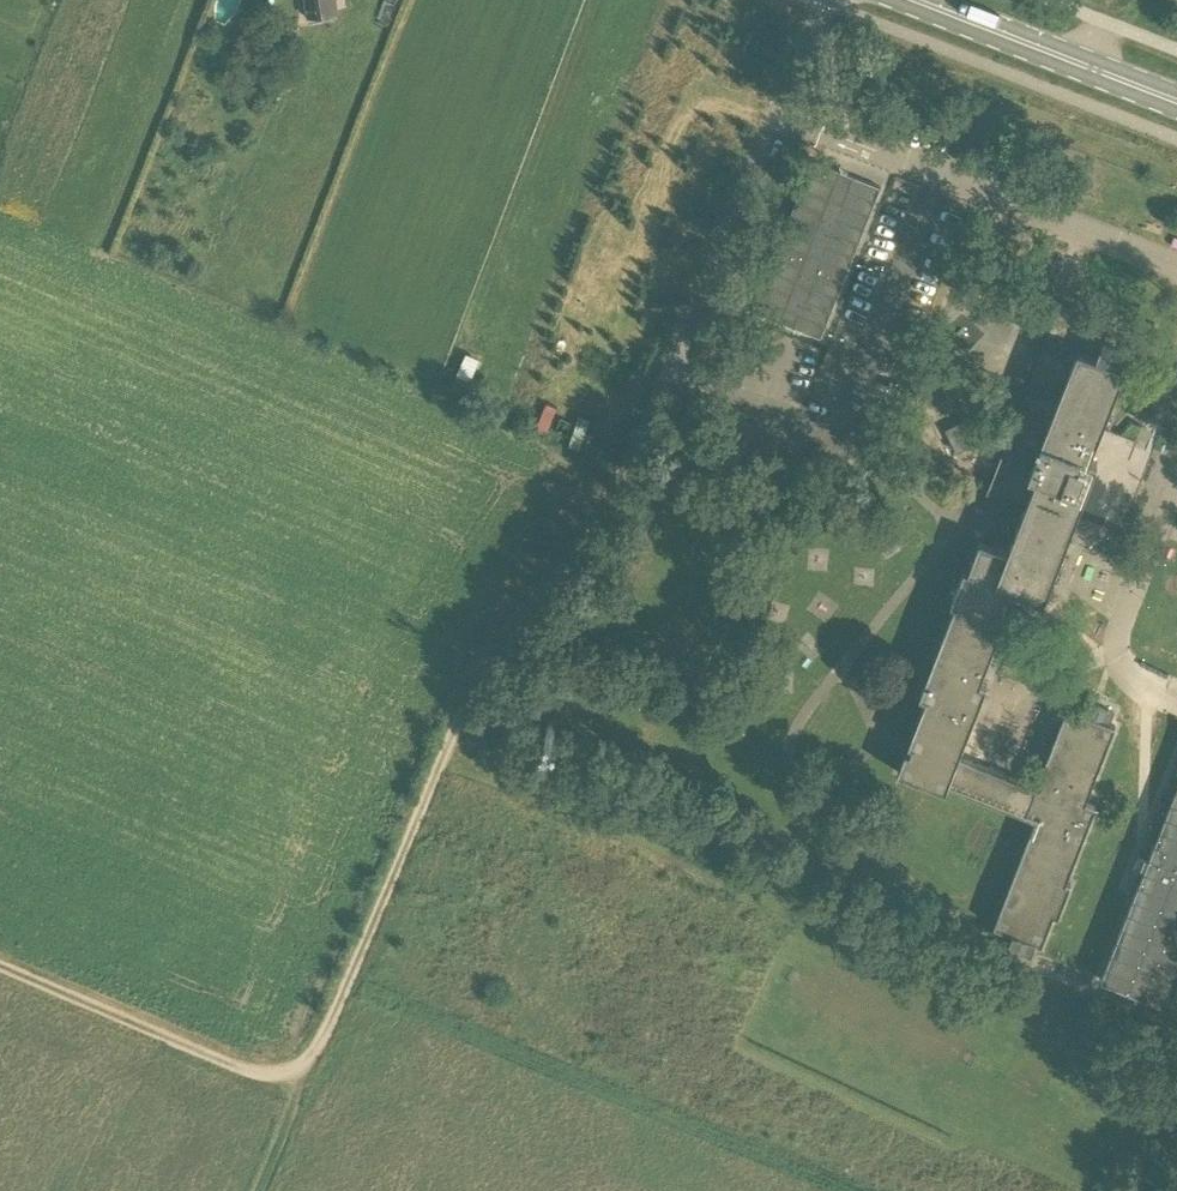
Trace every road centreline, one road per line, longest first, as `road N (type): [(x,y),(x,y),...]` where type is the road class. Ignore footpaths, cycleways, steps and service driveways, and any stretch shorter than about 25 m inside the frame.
road 1 (track): [(0,974),(243,1076),(288,1081),(308,1066),(326,1044),(470,704),(608,500),(664,378)]
road 2 (unclassified): [(664,378),(832,0)]
road 3 (secondary): [(1176,102),(914,0)]

